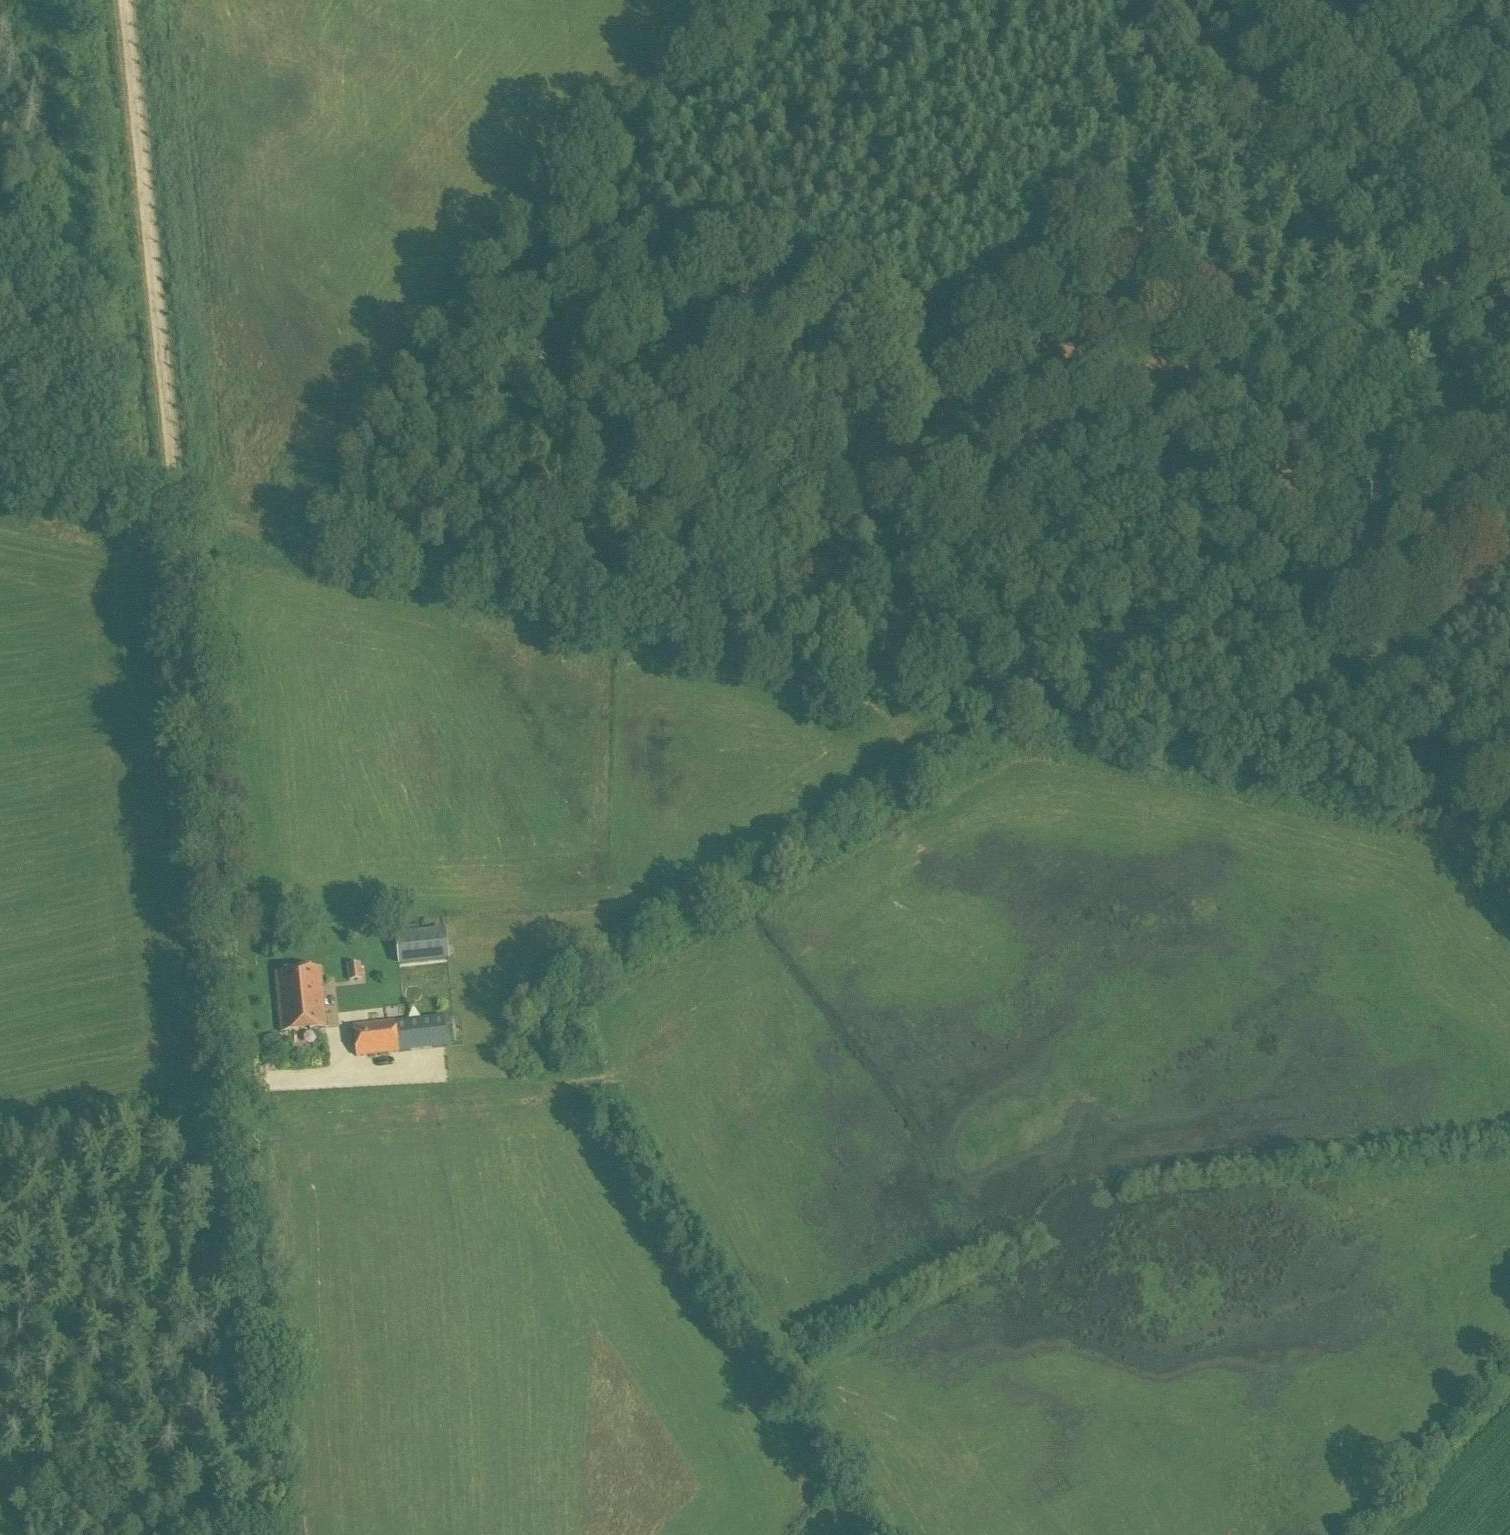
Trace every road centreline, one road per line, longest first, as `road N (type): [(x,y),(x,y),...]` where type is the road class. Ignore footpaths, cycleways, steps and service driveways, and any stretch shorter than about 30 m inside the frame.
road 1 (track): [(176,522),(272,1534)]
road 2 (track): [(125,0),(176,522)]
road 3 (primary): [(1509,306),(1218,0)]

